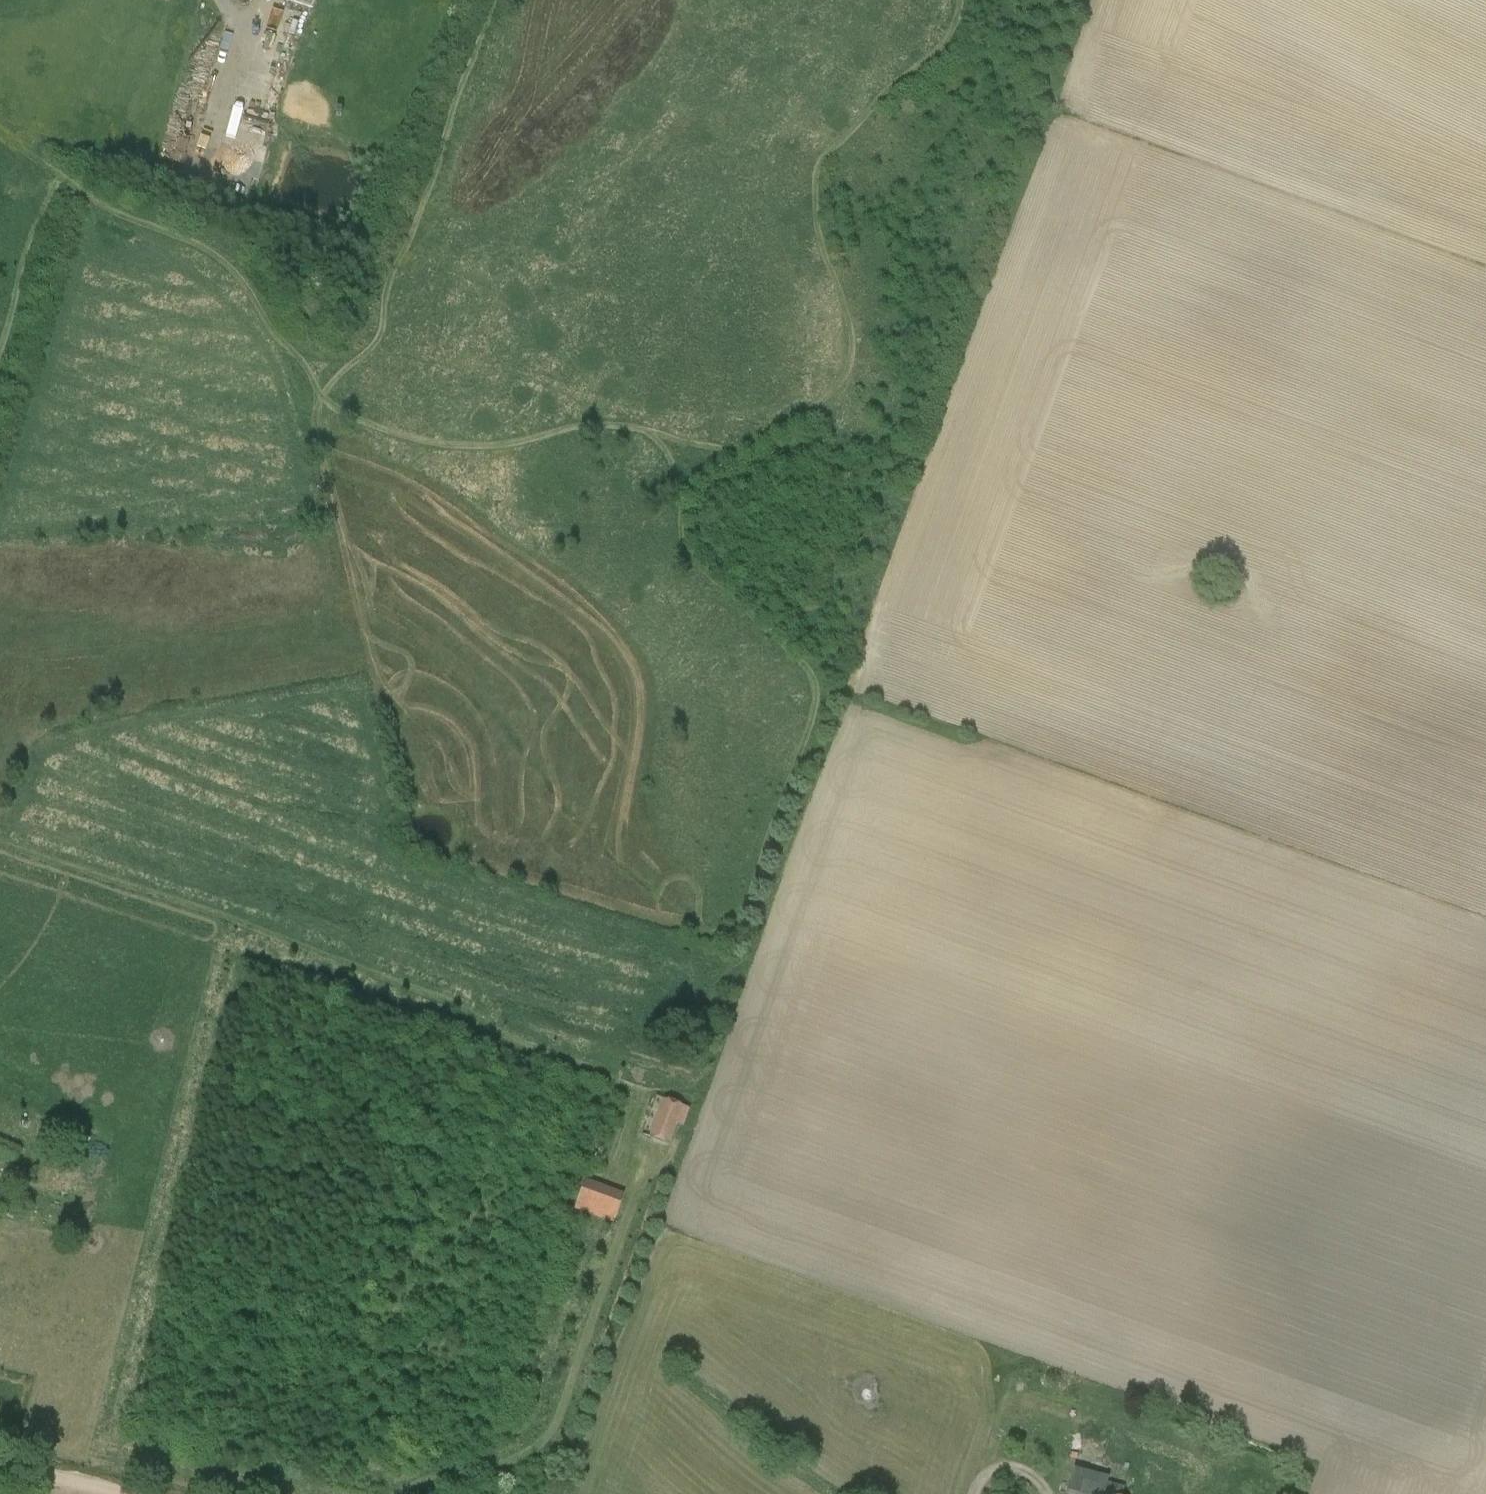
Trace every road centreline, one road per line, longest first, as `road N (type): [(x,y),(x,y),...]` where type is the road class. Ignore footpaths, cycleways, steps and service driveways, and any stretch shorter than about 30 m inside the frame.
road 1 (track): [(402,1493),(534,1455),(556,1425),(635,1190),(639,1123),(658,1066)]
road 2 (track): [(0,1466),(128,1493)]

